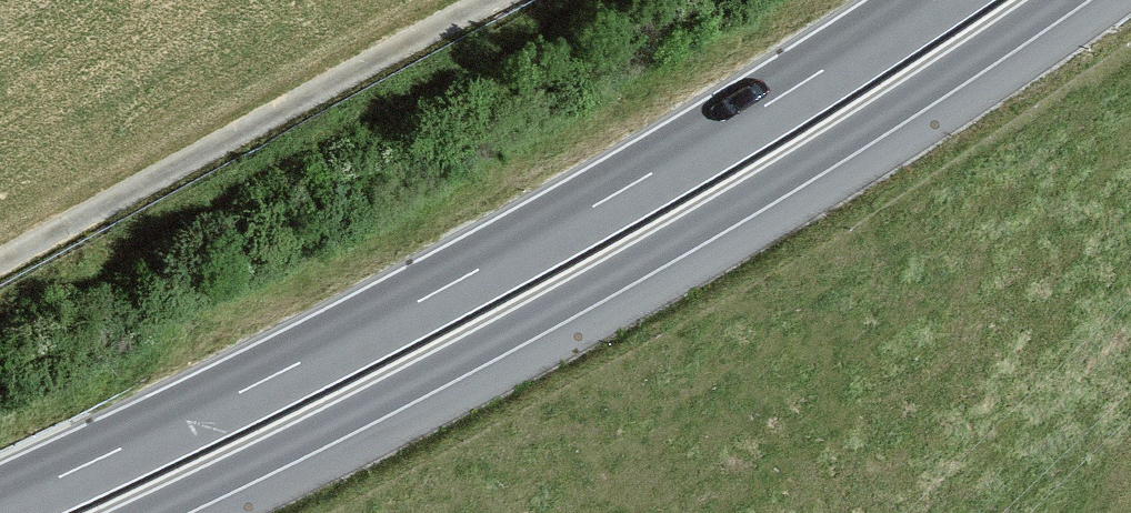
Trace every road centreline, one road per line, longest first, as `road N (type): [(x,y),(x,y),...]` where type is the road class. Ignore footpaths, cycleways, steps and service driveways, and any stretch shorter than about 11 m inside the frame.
road 1 (trunk): [(933,0),(624,189),(449,286),(0,503)]
road 2 (trunk): [(146,512),(483,347),(660,249),(1058,0)]

